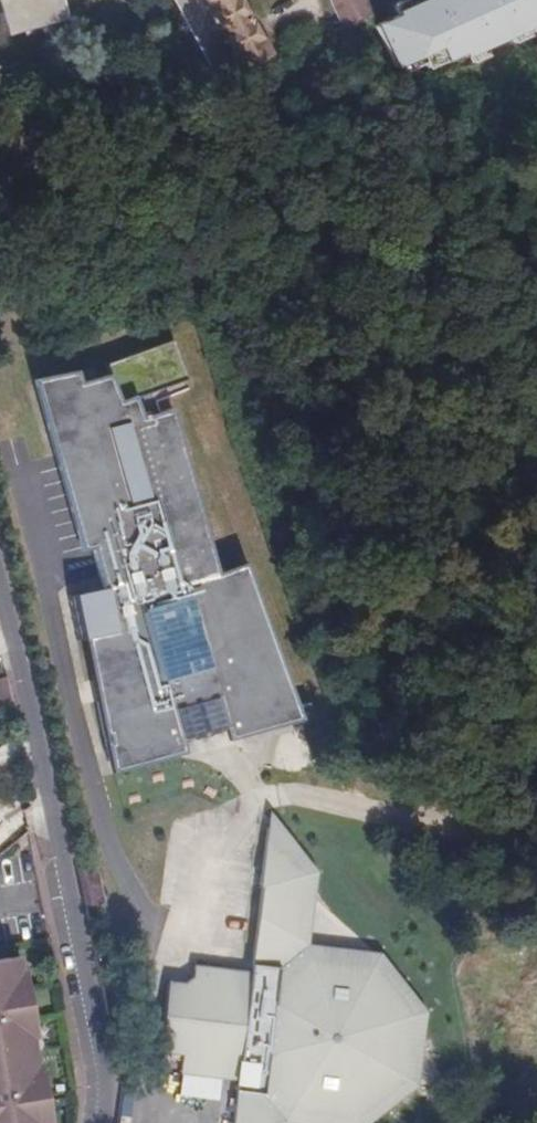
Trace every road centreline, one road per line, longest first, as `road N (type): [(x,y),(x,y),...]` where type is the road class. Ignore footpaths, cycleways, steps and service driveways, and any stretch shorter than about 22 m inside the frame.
road 1 (residential): [(106,1122),(109,1102),(0,621)]

